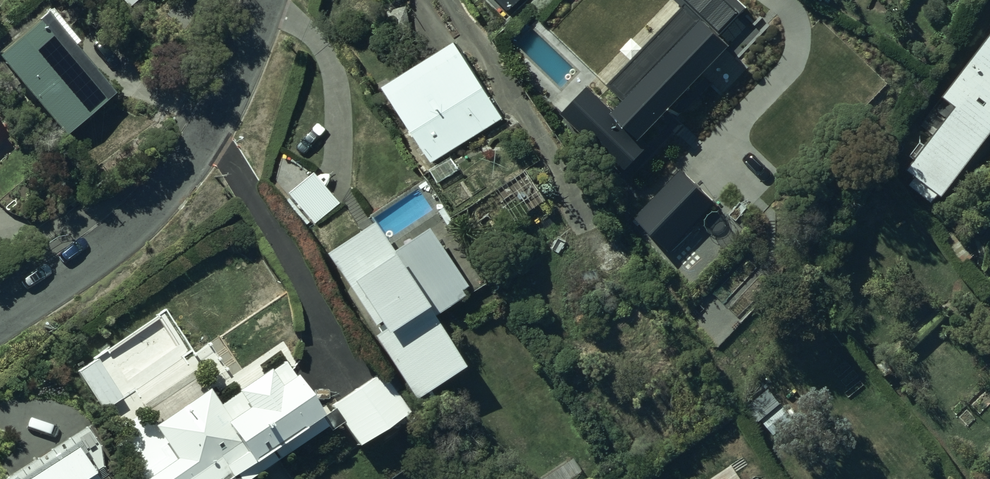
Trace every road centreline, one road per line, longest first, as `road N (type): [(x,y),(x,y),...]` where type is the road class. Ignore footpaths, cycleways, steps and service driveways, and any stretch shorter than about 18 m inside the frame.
road 1 (residential): [(265,0),(225,105),(195,158),(112,240),(0,321)]

